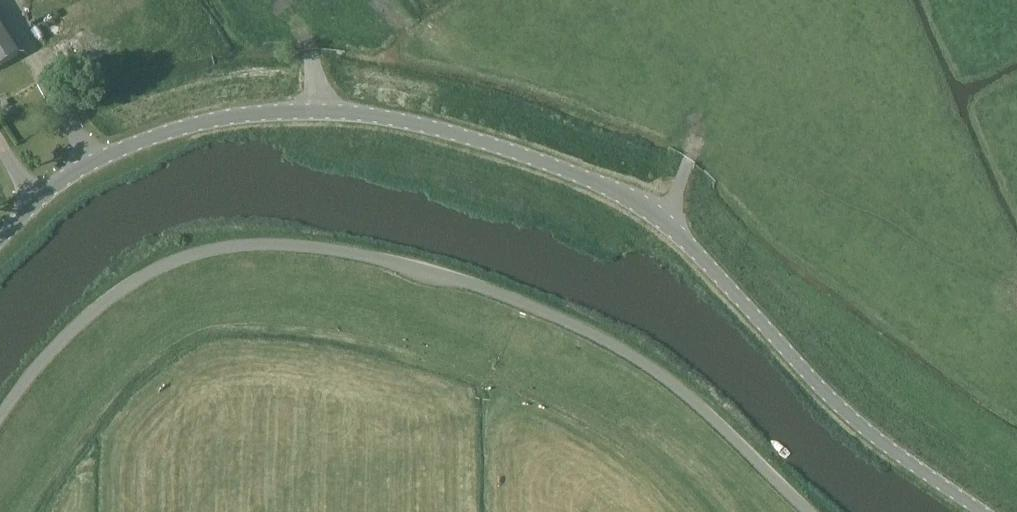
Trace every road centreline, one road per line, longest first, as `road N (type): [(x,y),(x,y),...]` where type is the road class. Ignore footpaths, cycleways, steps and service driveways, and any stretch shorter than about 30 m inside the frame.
road 1 (unclassified): [(0,241),(36,204),(102,159),(227,118),(326,112),(449,133),(614,193),(666,224),(820,389),(873,436),(984,511)]
road 2 (unclassified): [(0,419),(72,331),(141,278),(224,248),(302,245),(430,272),(597,335),(673,384),(809,511)]
road 3 (track): [(630,101),(692,144),(666,224)]

